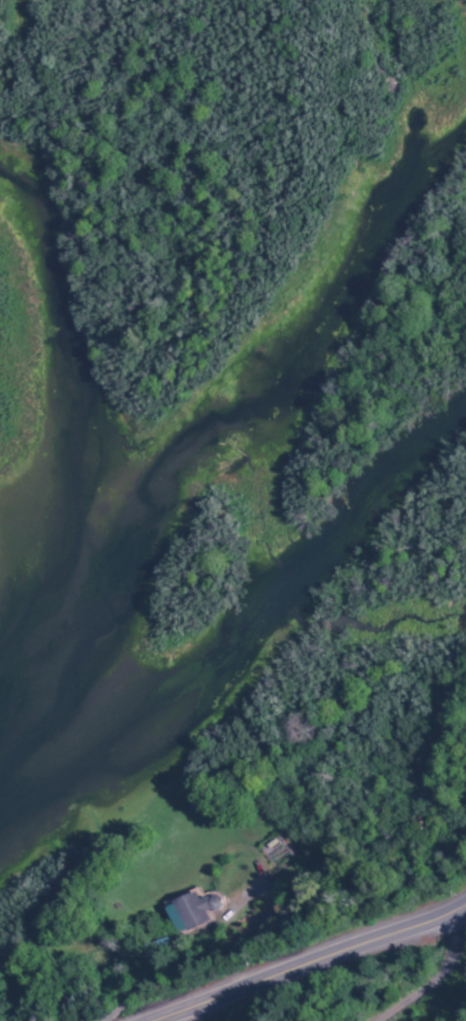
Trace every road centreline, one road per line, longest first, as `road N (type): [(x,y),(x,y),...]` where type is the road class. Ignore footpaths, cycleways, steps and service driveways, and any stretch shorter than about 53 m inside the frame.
road 1 (secondary): [(176,1020),(465,910)]

